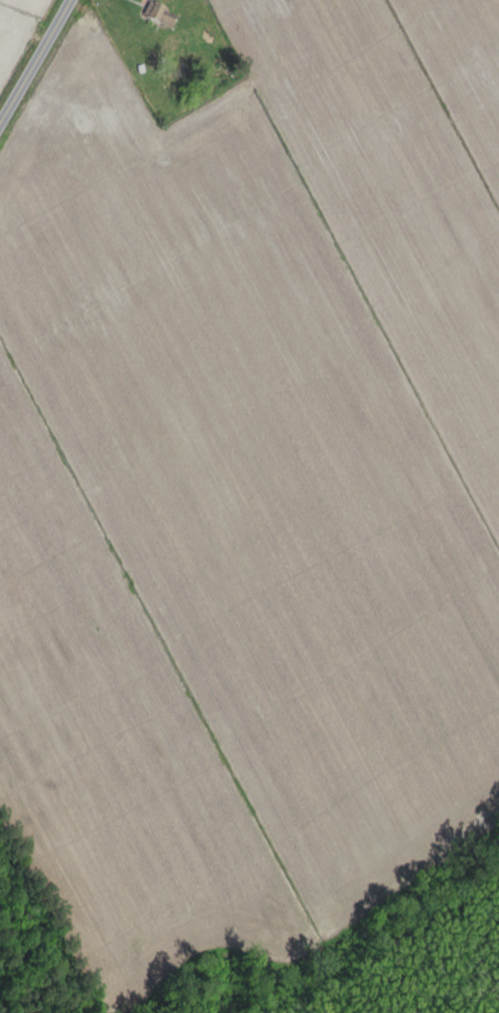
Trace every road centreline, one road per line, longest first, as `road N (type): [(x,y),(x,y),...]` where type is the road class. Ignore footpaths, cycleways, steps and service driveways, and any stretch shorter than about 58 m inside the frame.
road 1 (residential): [(0,113),(62,0)]

